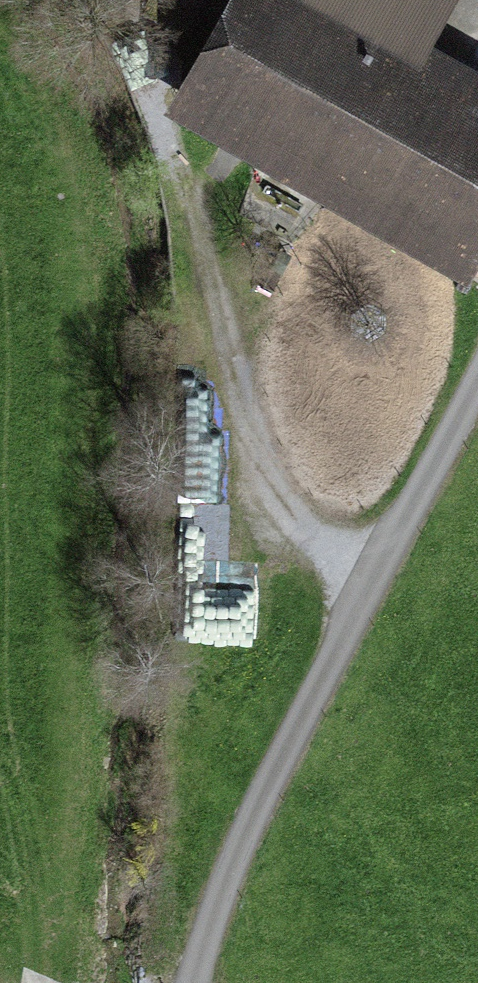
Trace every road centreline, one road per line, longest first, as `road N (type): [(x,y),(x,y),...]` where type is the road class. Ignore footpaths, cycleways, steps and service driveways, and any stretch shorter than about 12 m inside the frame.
road 1 (track): [(195,982),(231,874),(477,390)]
road 2 (track): [(209,231),(269,516),(374,593)]

